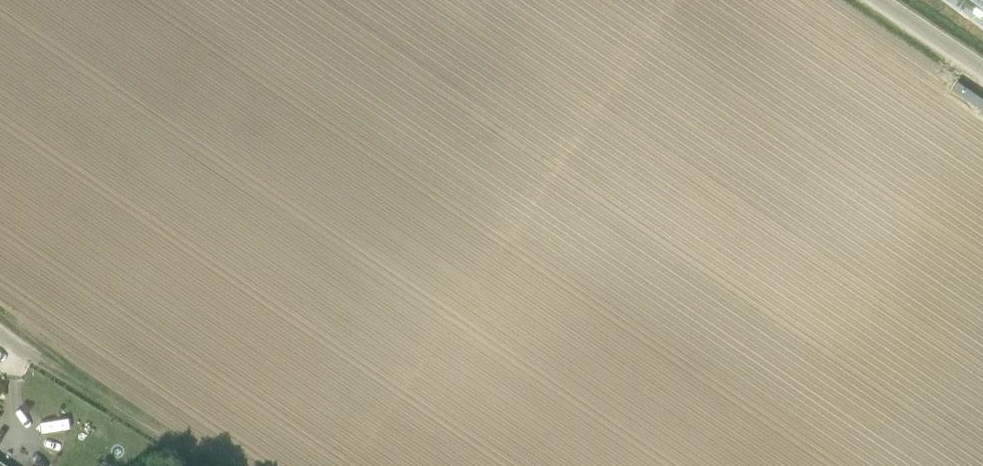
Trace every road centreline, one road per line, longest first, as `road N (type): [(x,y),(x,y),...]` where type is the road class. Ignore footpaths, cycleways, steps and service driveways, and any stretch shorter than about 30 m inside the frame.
road 1 (track): [(219,465),(45,364)]

